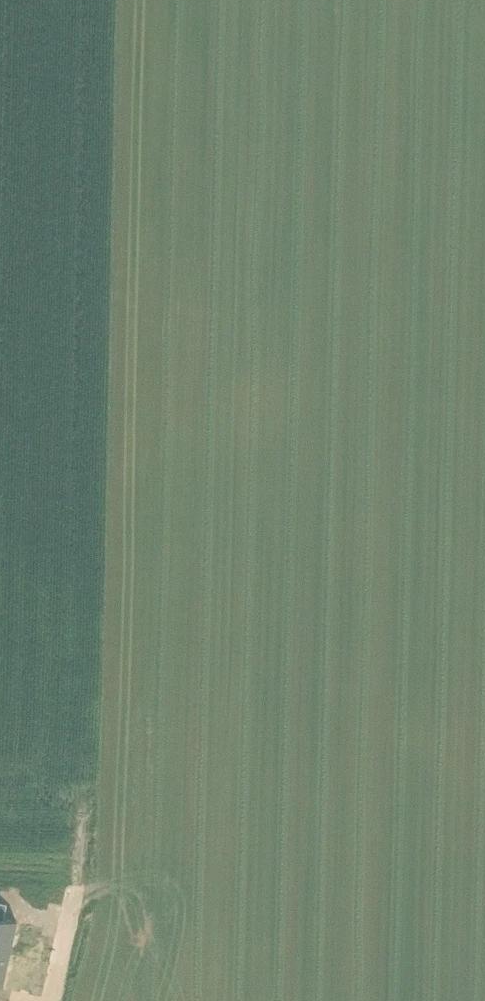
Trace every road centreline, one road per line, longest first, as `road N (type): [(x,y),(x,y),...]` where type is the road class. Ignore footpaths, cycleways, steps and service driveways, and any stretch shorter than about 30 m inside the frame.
road 1 (unclassified): [(56,1000),(70,946),(90,568)]

